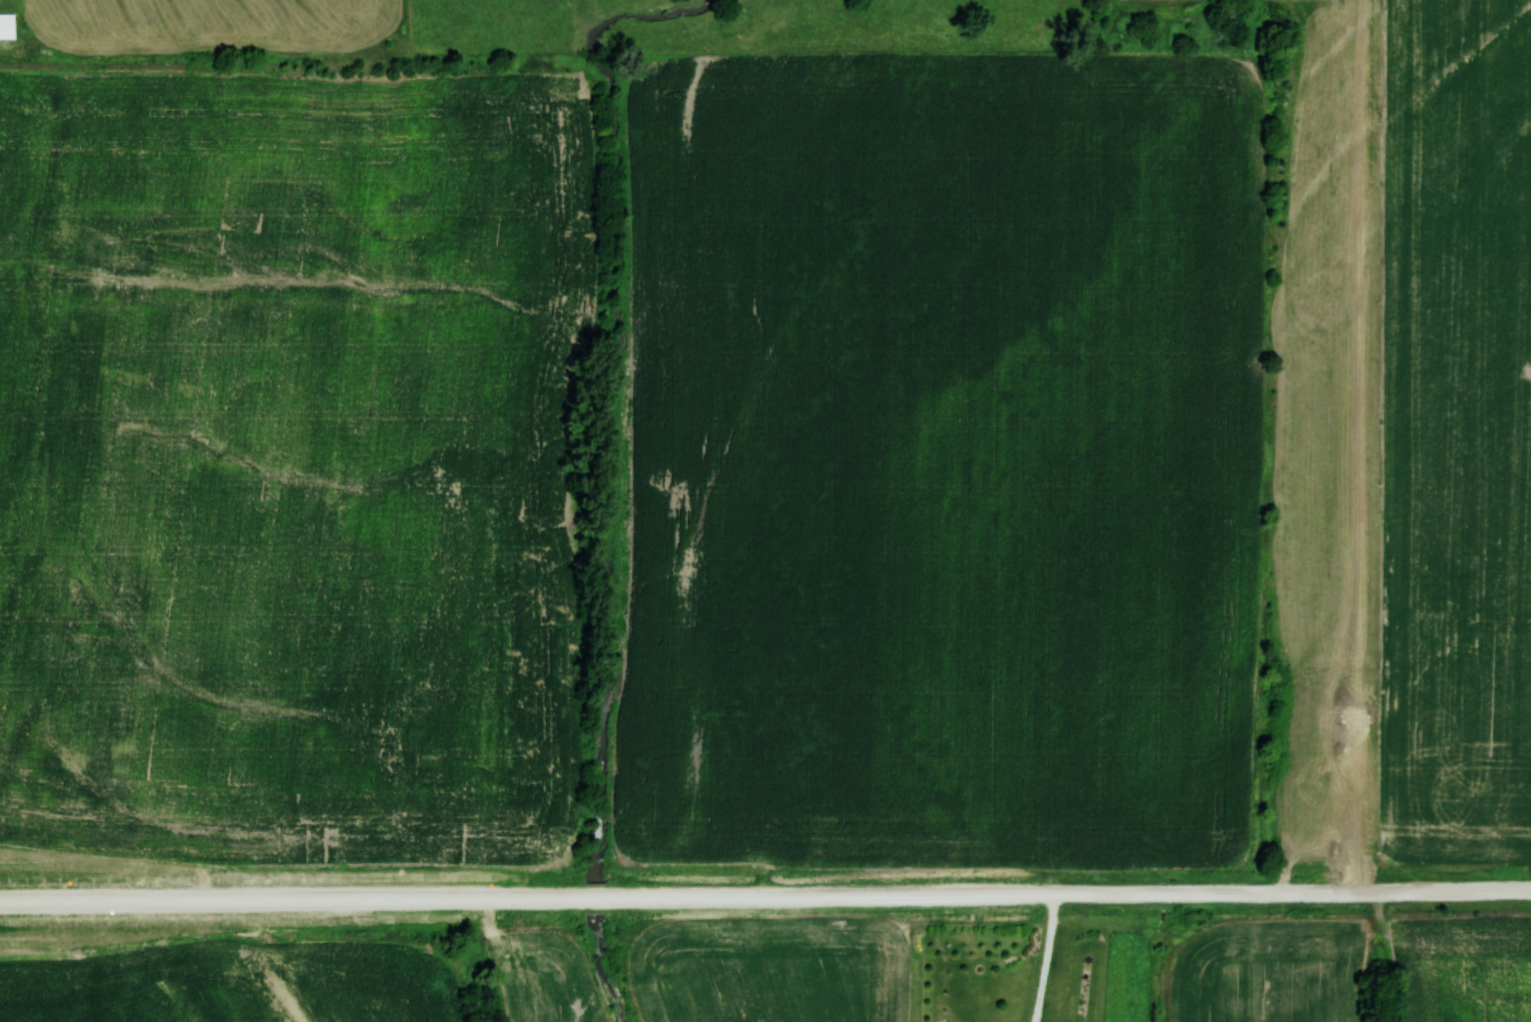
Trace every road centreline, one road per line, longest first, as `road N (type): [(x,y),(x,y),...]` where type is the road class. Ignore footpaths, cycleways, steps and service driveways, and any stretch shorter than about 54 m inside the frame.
road 1 (residential): [(0,902),(1530,891)]

